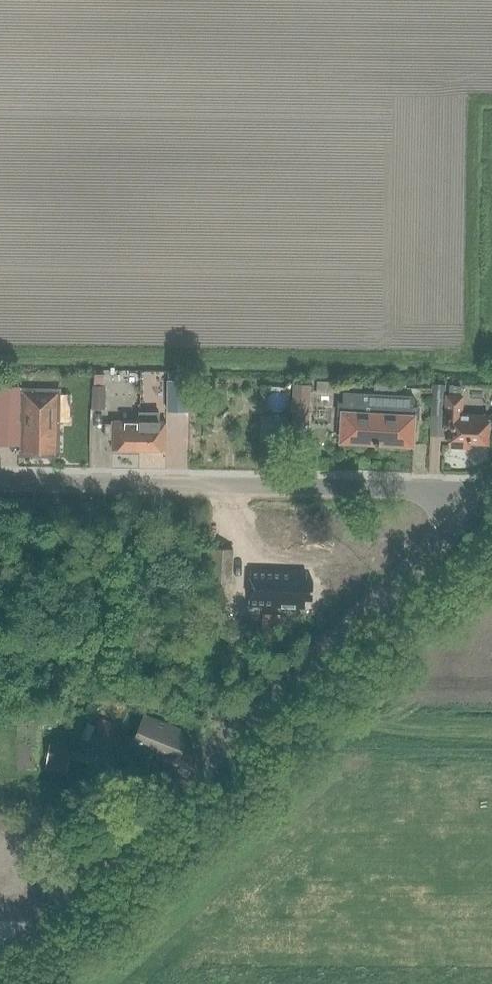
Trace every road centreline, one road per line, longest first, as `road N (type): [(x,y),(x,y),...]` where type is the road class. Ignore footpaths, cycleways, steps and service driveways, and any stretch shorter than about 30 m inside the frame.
road 1 (tertiary): [(0,957),(471,508)]
road 2 (unclassified): [(471,508),(401,486),(0,481)]

